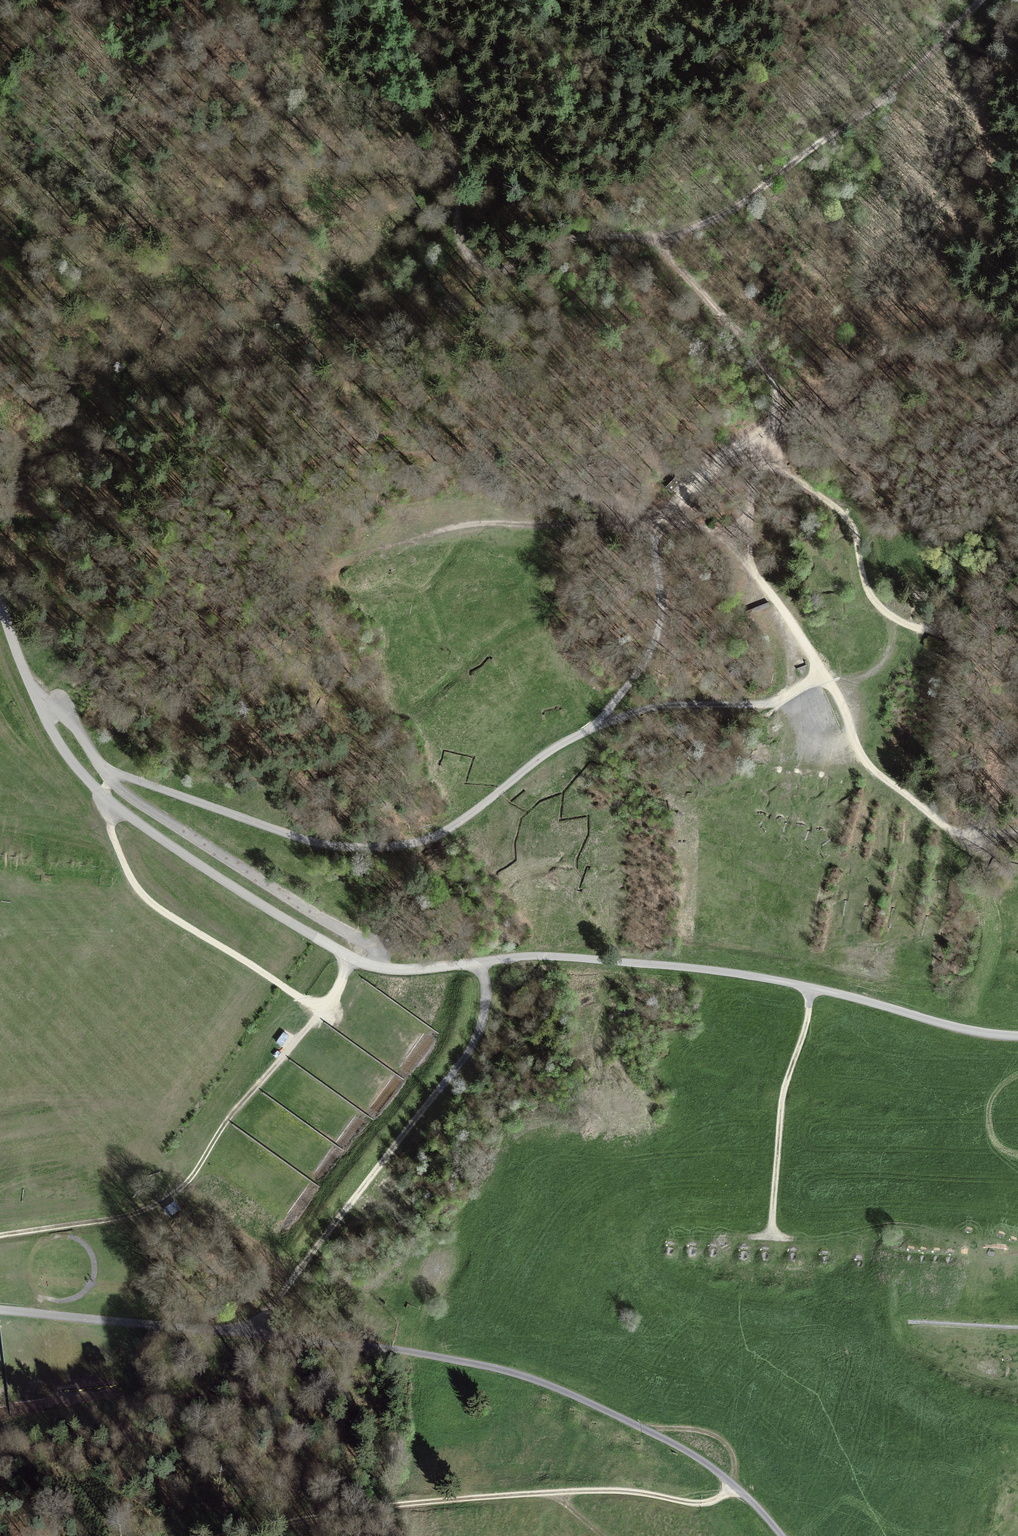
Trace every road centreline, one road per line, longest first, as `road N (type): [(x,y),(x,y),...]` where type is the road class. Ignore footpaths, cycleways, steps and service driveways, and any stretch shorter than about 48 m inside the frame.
road 1 (track): [(983,0),(908,83),(808,148),(744,204),(657,235),(775,383),(775,412),(692,483),(661,520),(652,538),(659,630),(648,661),(602,722),(438,836),(338,847),(106,772),(70,724),(45,718)]
road 2 (unclassified): [(0,598),(57,746),(109,802),(350,957),(386,969),(621,964),(806,991),(951,1032),(1017,1034)]
road 3 (track): [(0,1311),(252,1332),(519,1380),(690,1457),(781,1535)]
road 4 (track): [(974,845),(876,771),(851,739),(824,673),(741,558),(711,532),(629,508),(553,459),(493,369),(469,263)]
road 5 (track): [(738,1493),(697,1508),(638,1495),(418,1502),(218,1535)]
road 6 (track): [(411,0),(412,33),(443,122),(469,263),(496,276),(581,239),(657,235)]
road 7 (track): [(472,964),(485,994),(475,1039),(252,1332)]
road 8 (track): [(350,957),(335,1000),(324,1008),(179,923),(143,896),(123,868),(107,822),(109,802)]
road 9 (track): [(386,969),(385,954),(369,943),(151,812),(106,772)]
road 10 (track): [(943,633),(897,624),(872,601),(855,533),(748,441)]
road 11 (track): [(824,673),(765,705),(672,705),(602,722)]
road 12 (track): [(748,569),(748,441)]

